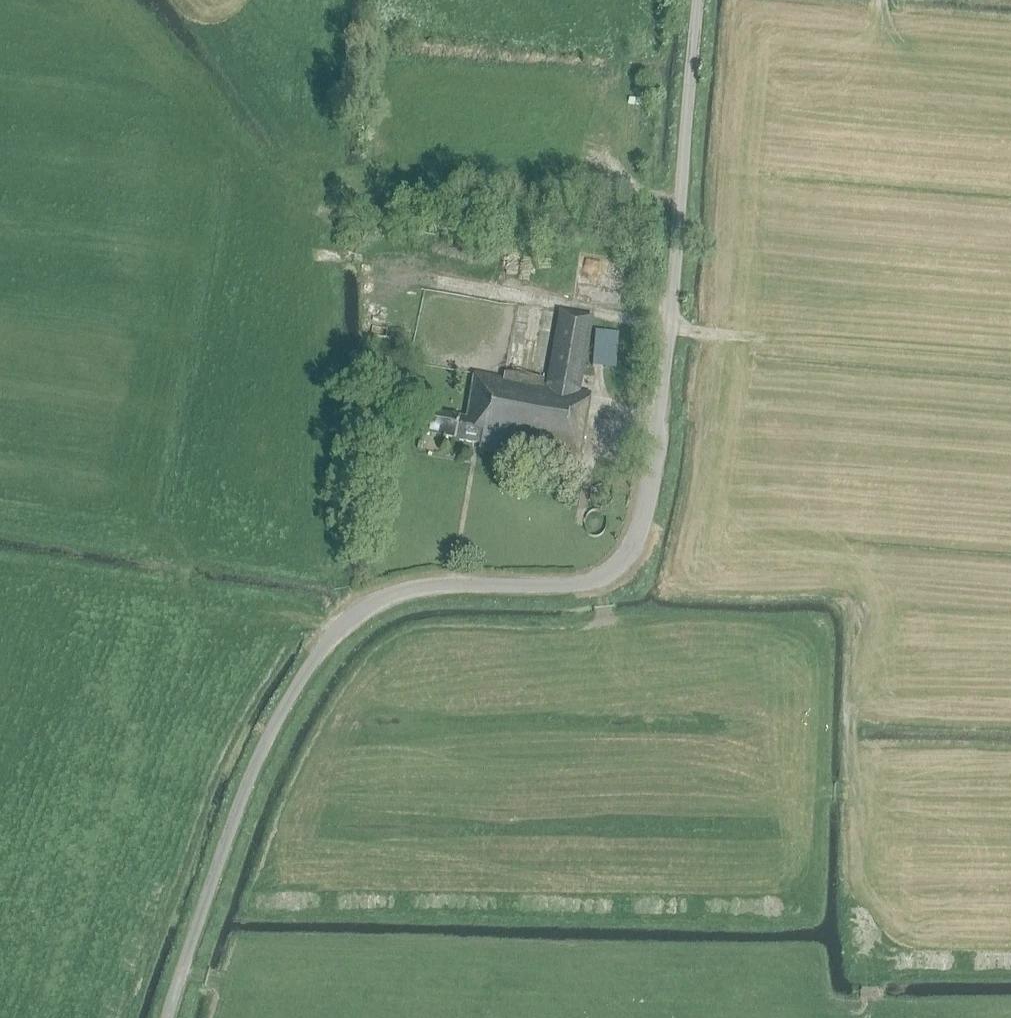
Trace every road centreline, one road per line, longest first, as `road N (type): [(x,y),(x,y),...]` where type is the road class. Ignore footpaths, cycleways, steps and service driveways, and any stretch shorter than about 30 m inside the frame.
road 1 (unclassified): [(166,1017),(259,753),(333,633),(373,602),(407,589),(580,582),(612,570),(632,547),(654,465),(698,0)]

